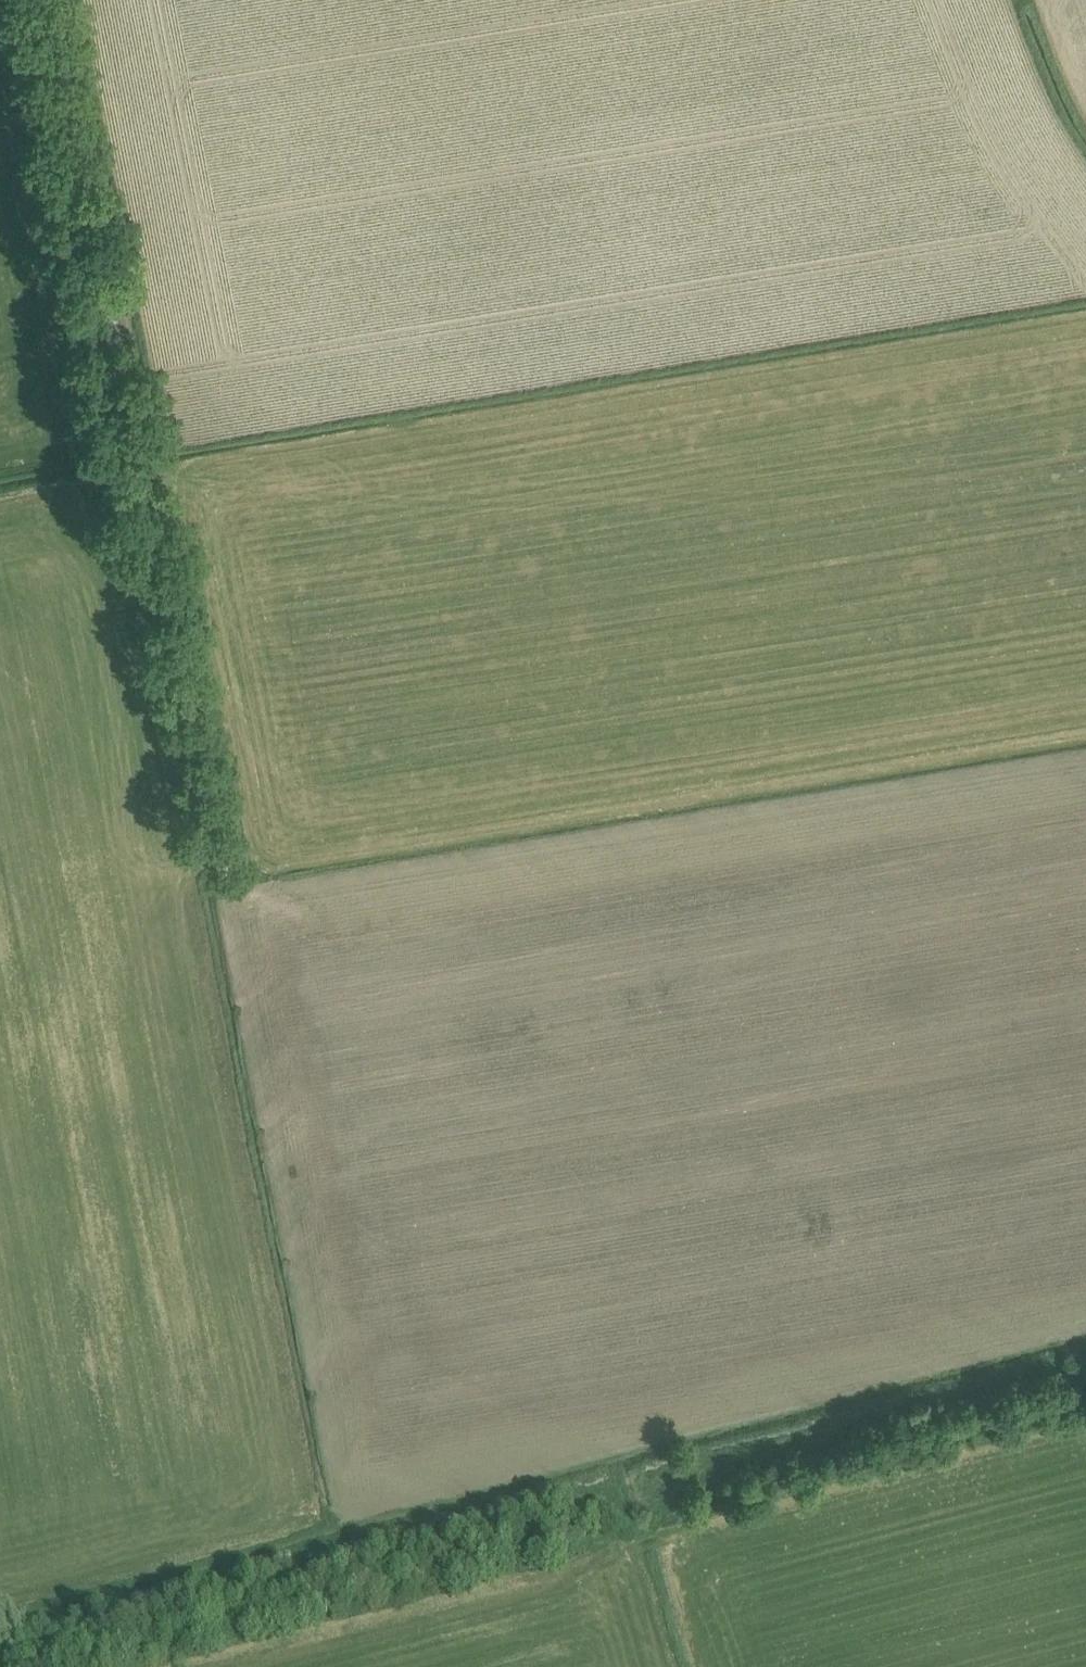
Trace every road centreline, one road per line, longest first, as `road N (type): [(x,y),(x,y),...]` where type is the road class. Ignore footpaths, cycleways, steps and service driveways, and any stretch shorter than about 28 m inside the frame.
road 1 (unclassified): [(202,885),(41,0)]

